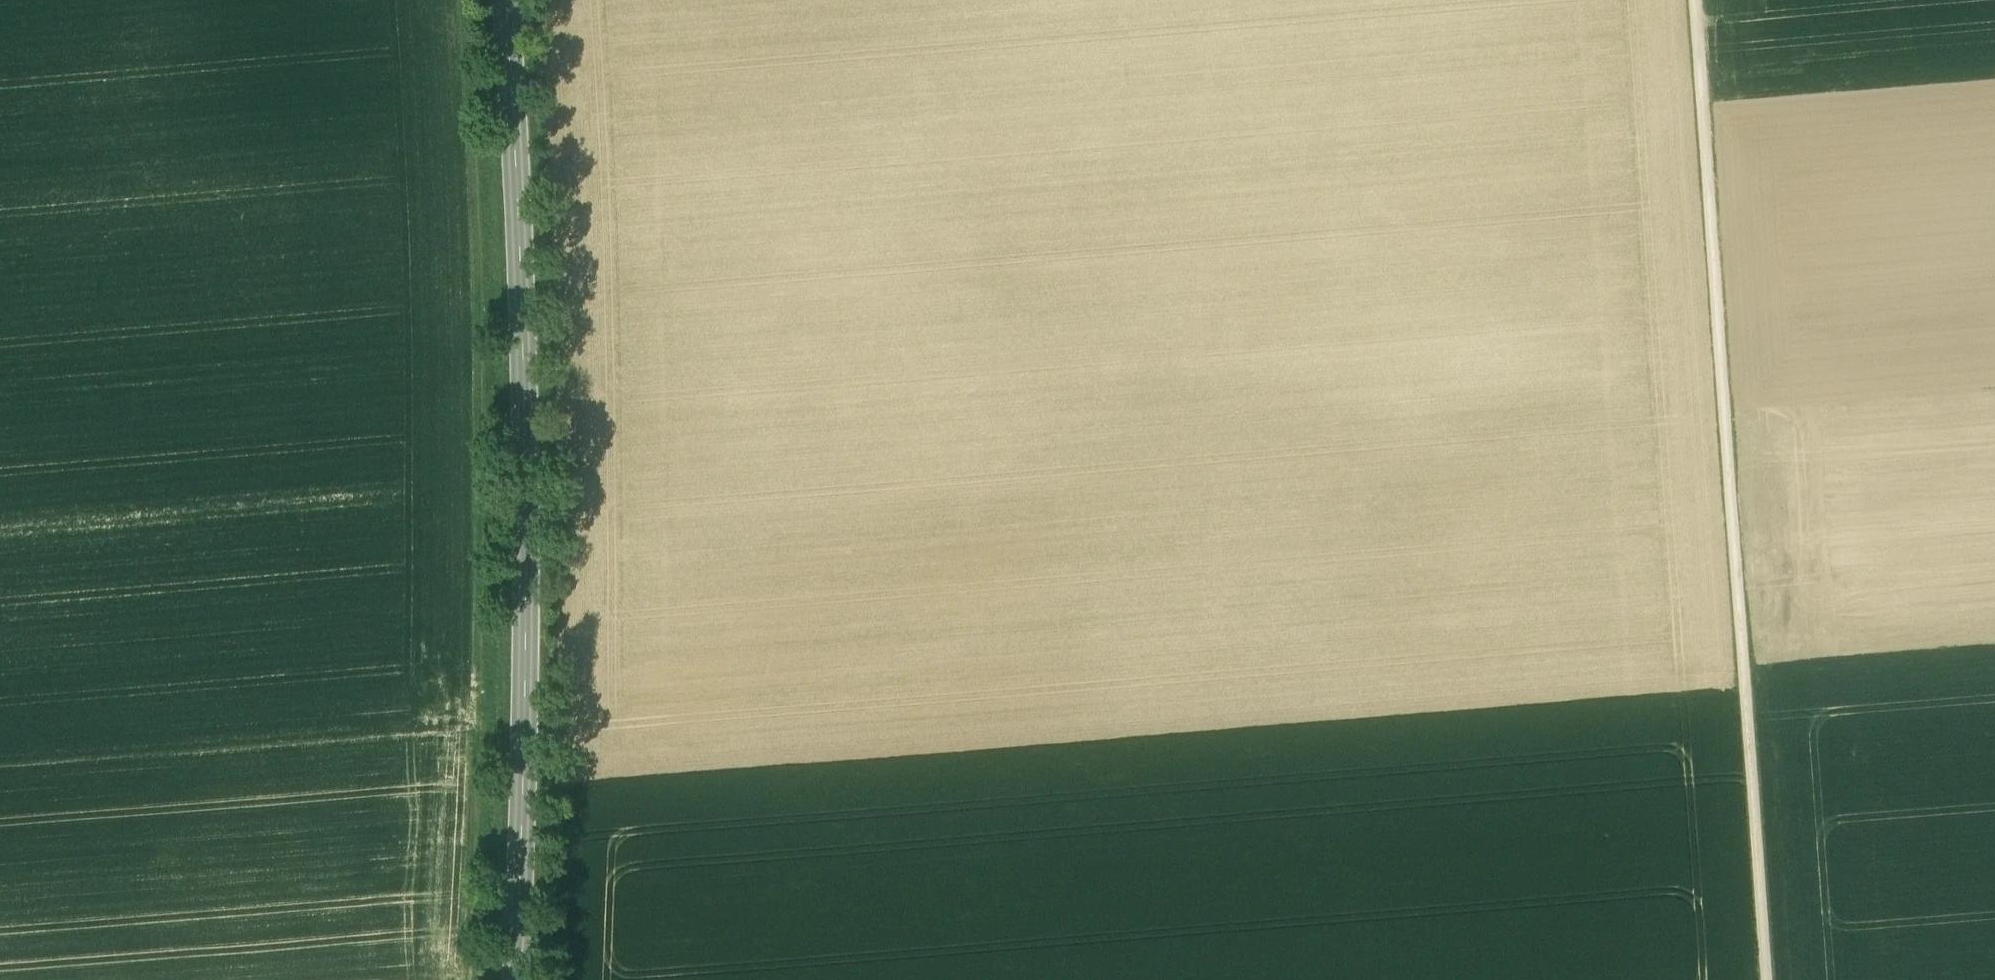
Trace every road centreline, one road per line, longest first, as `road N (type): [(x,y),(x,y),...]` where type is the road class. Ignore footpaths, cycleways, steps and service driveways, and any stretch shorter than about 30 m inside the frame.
road 1 (track): [(1780,979),(1708,0)]
road 2 (track): [(463,0),(476,201),(487,835),(473,979)]
road 3 (secondary): [(513,979),(529,540),(508,0)]

